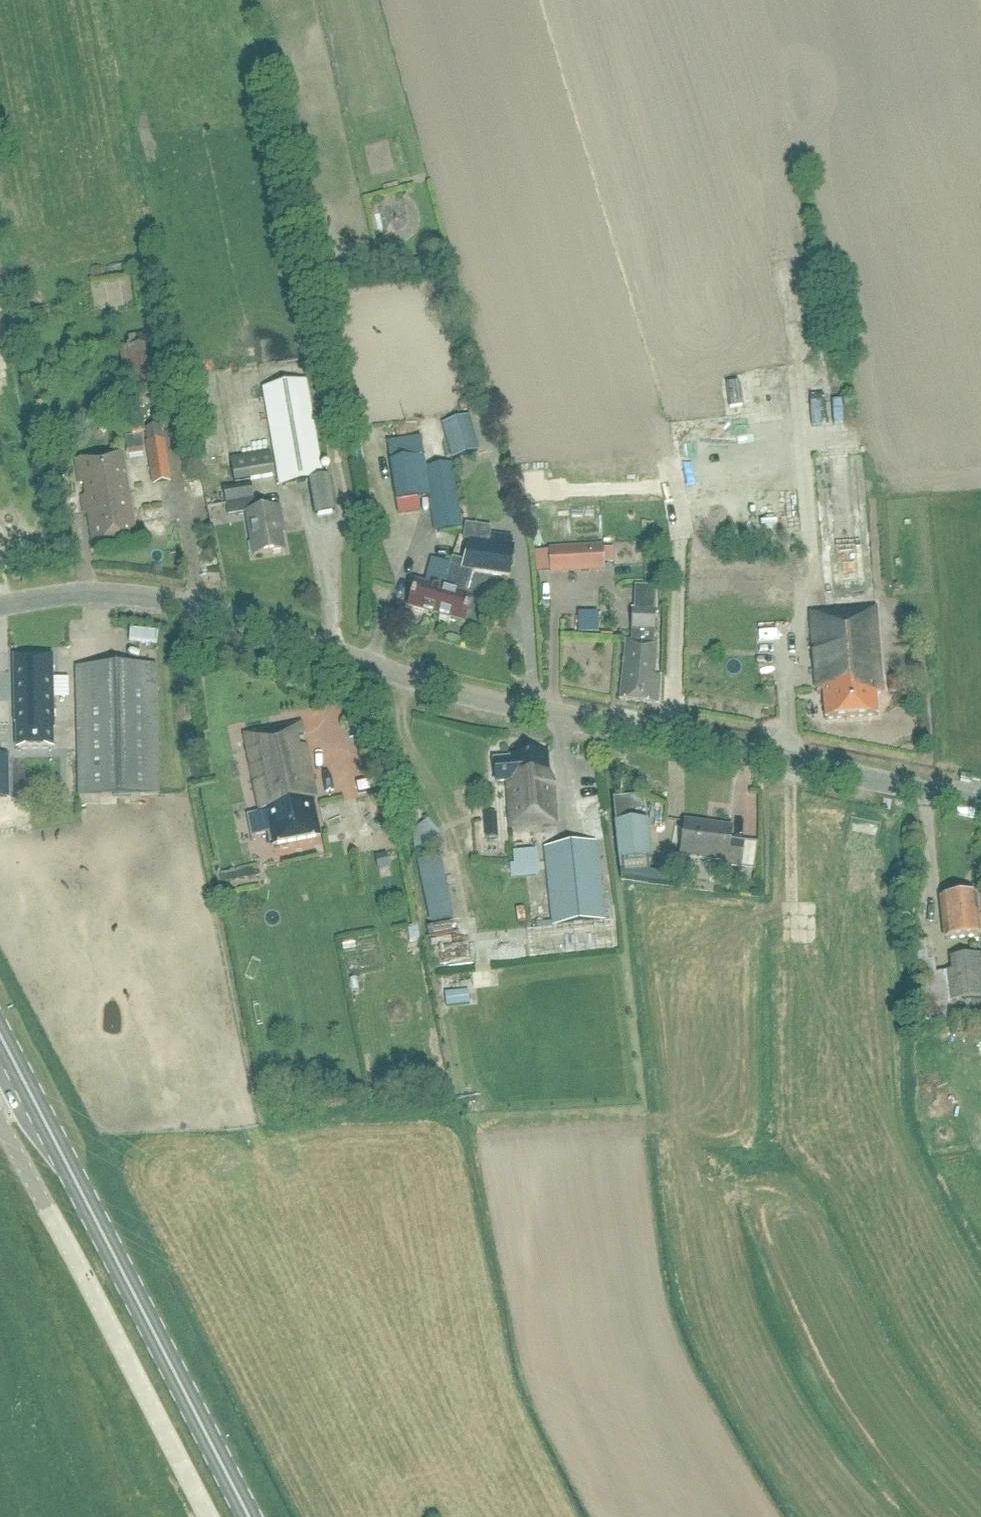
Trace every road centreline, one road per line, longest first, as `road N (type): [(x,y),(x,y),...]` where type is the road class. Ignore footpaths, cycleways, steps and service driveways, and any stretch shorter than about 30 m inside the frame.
road 1 (tertiary): [(0,608),(86,594),(180,605),(466,697),(980,804)]
road 2 (primary): [(247,1516),(0,1037)]
road 3 (unclassified): [(207,1516),(0,1124)]

